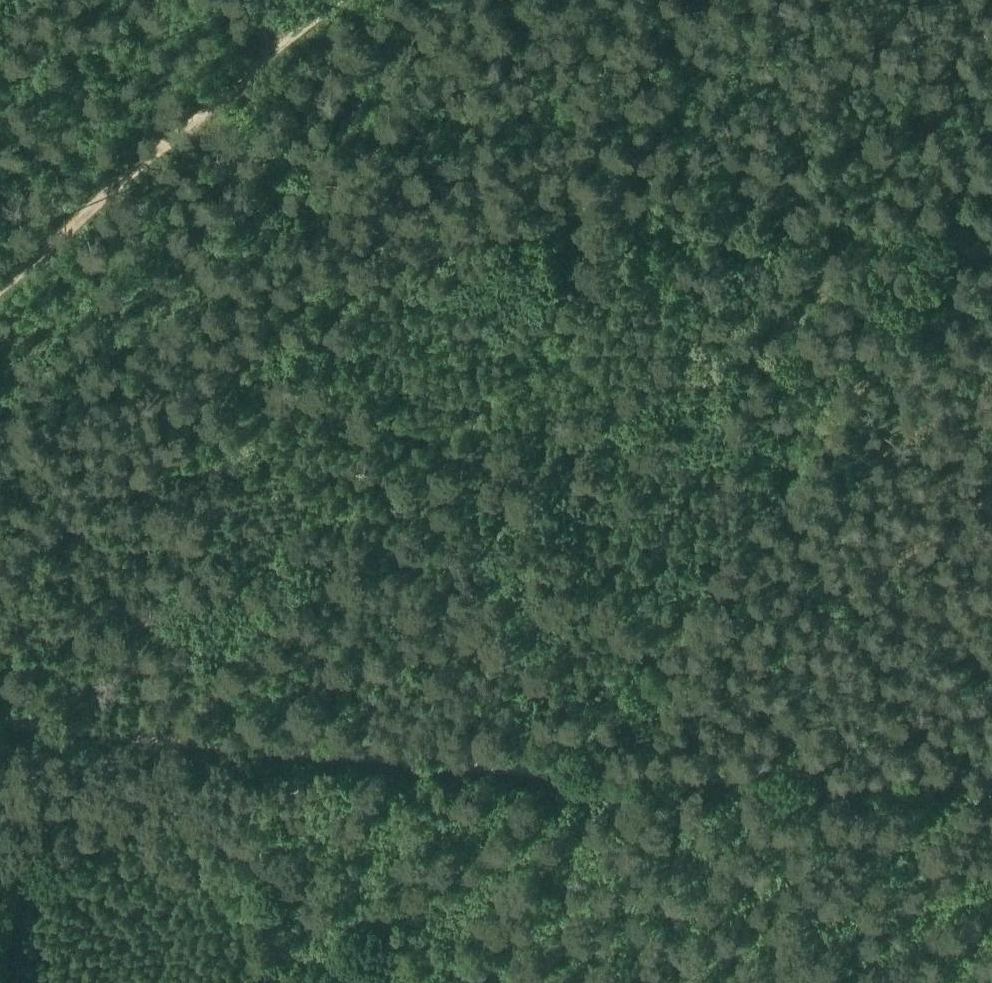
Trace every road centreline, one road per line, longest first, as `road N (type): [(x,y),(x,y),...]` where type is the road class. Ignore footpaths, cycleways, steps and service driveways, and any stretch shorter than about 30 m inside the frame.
road 1 (track): [(948,173),(881,229),(537,222),(403,227),(314,290),(0,572)]
road 2 (track): [(0,719),(572,770),(991,781)]
road 3 (track): [(948,173),(969,235),(572,770)]
road 4 (track): [(339,0),(0,288)]

